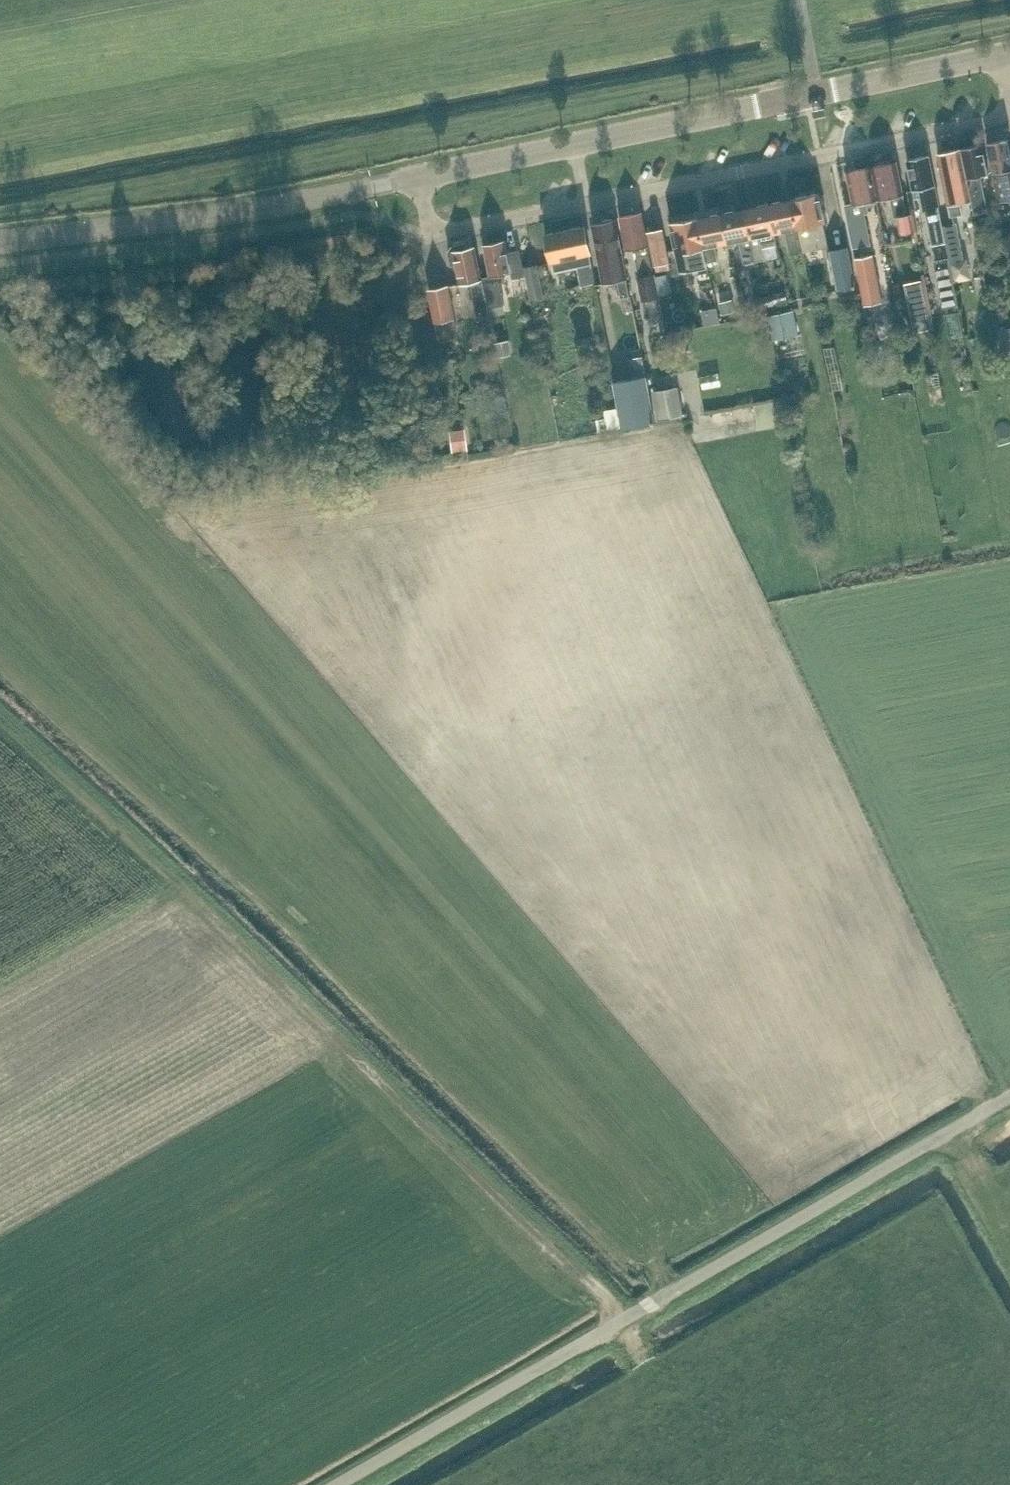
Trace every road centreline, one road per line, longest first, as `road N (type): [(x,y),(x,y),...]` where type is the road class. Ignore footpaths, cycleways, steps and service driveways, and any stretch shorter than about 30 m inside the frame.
road 1 (unclassified): [(337,1484),(1009,1099)]
road 2 (track): [(165,866),(628,1318)]
road 3 (residential): [(421,176),(434,233),(1009,115)]
road 4 (tertiary): [(421,176),(1000,59)]
road 5 (tertiary): [(0,242),(232,213),(421,176)]

